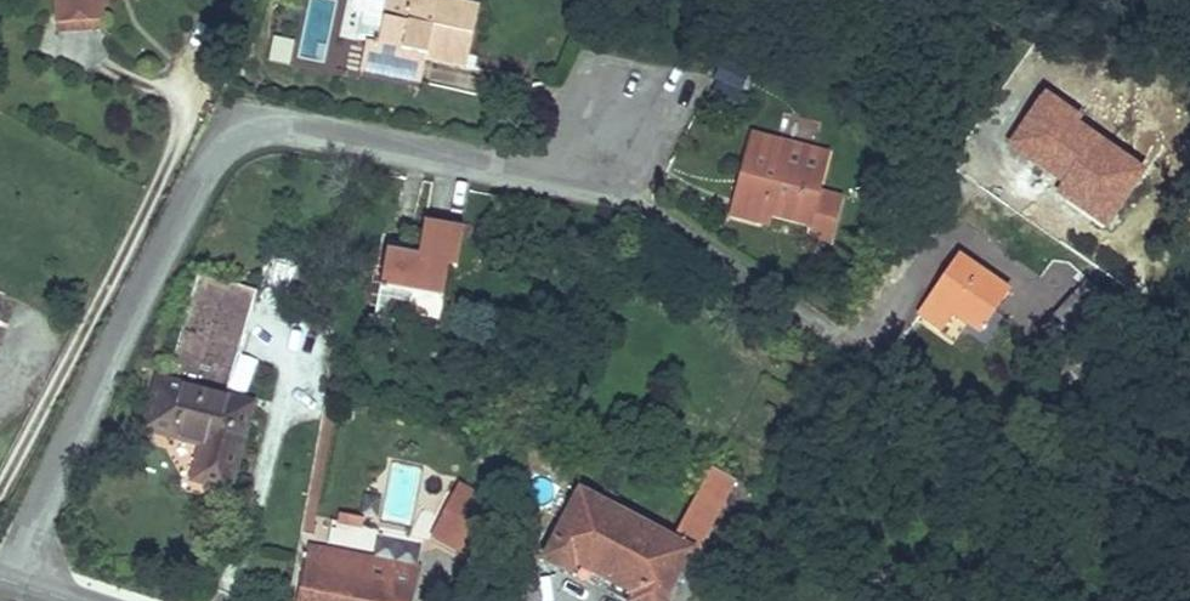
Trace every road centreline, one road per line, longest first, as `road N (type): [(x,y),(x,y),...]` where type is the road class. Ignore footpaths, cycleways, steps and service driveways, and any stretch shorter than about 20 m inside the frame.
road 1 (residential): [(645,89),(602,142),(561,162),(490,161),(294,123),(254,124),(223,138),(199,171),(2,581)]

